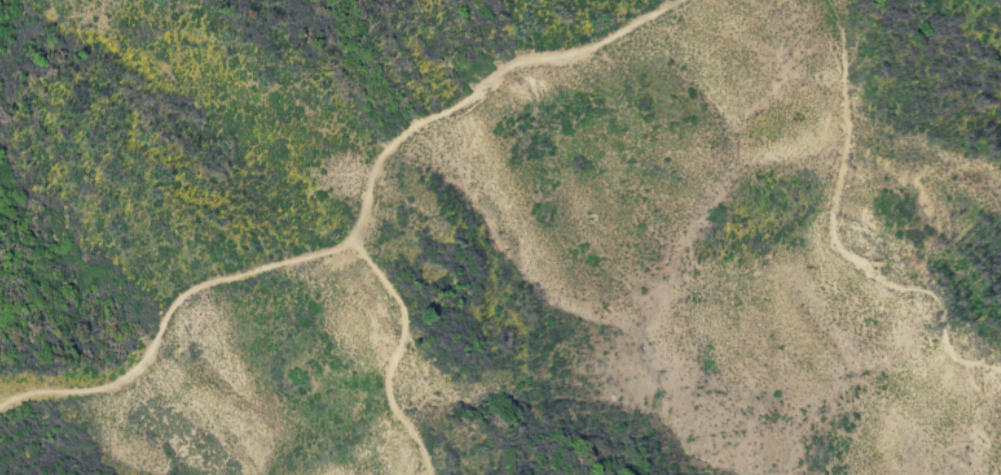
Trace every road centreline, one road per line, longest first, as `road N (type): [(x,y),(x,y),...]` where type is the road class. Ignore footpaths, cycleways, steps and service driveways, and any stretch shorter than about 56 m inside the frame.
road 1 (track): [(826,0),(844,69),(846,140),(829,231),(836,251),(892,289),(930,297),(950,359),(1000,375)]
road 2 (track): [(677,0),(584,51),(507,67),(399,140),(376,166),(352,244)]
road 3 (track): [(352,244),(191,294),(150,361),(122,384),(23,400),(0,414)]
road 4 (track): [(352,244),(399,311),(402,330),(385,387),(428,474)]

